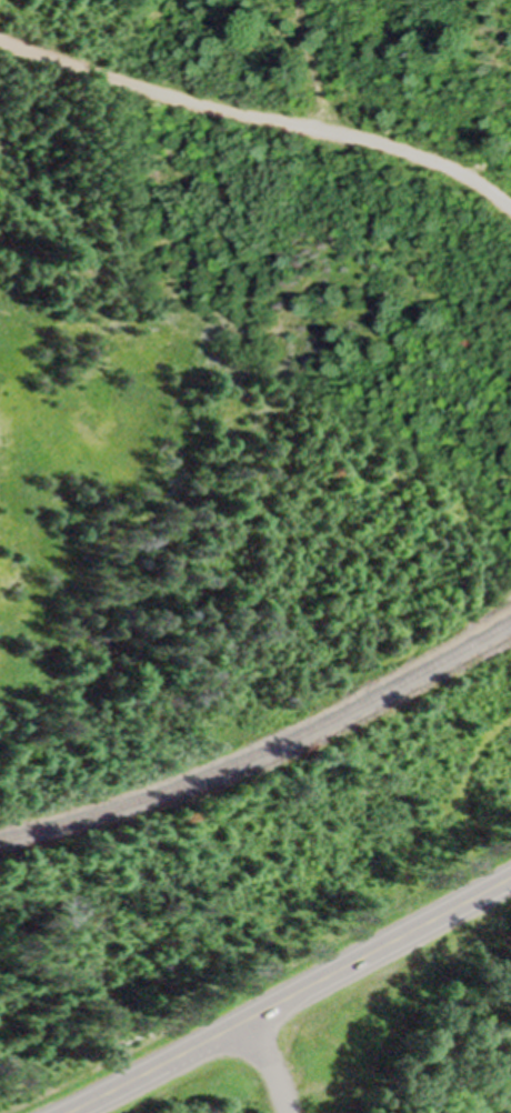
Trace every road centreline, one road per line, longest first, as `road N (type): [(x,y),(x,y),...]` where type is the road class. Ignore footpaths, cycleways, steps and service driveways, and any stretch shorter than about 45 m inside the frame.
road 1 (track): [(510,204),(467,171),(388,143),(169,94),(0,32)]
road 2 (primary): [(64,1112),(510,875)]
road 3 (track): [(341,131),(307,61),(297,0)]

